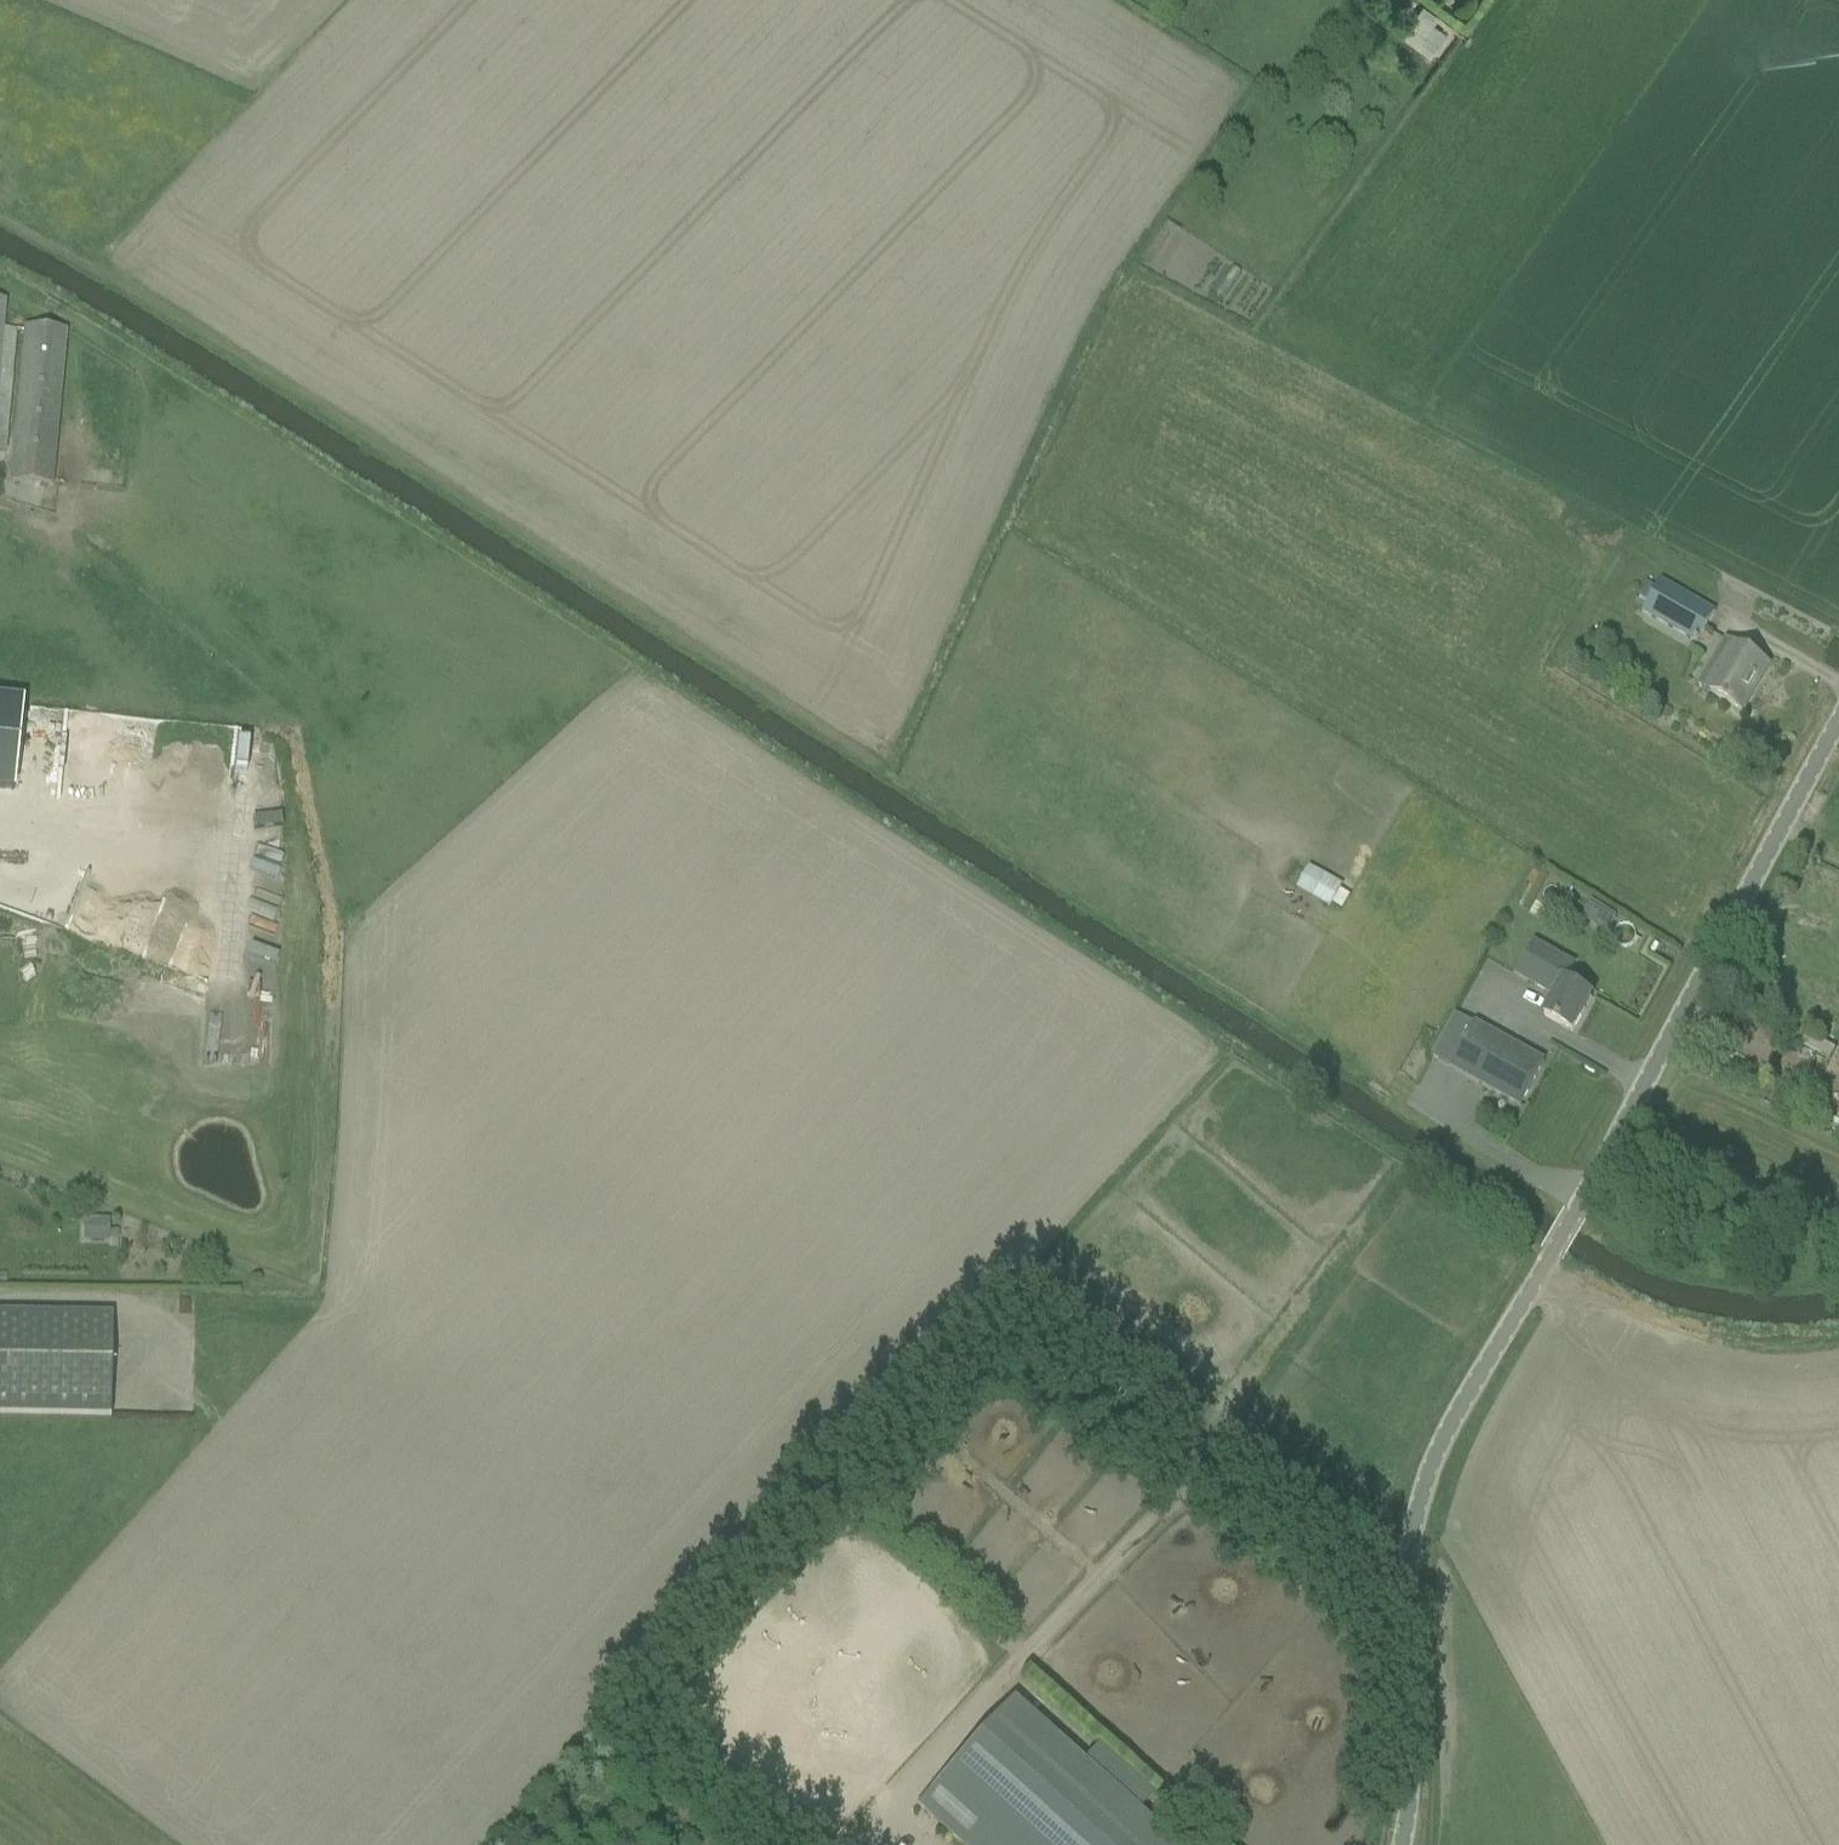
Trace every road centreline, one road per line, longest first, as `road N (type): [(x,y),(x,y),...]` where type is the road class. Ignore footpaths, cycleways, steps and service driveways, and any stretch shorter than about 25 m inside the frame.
road 1 (unclassified): [(1393,1844),(1406,1810),(1417,1497),(1444,1435),(1551,1264),(1838,752)]

